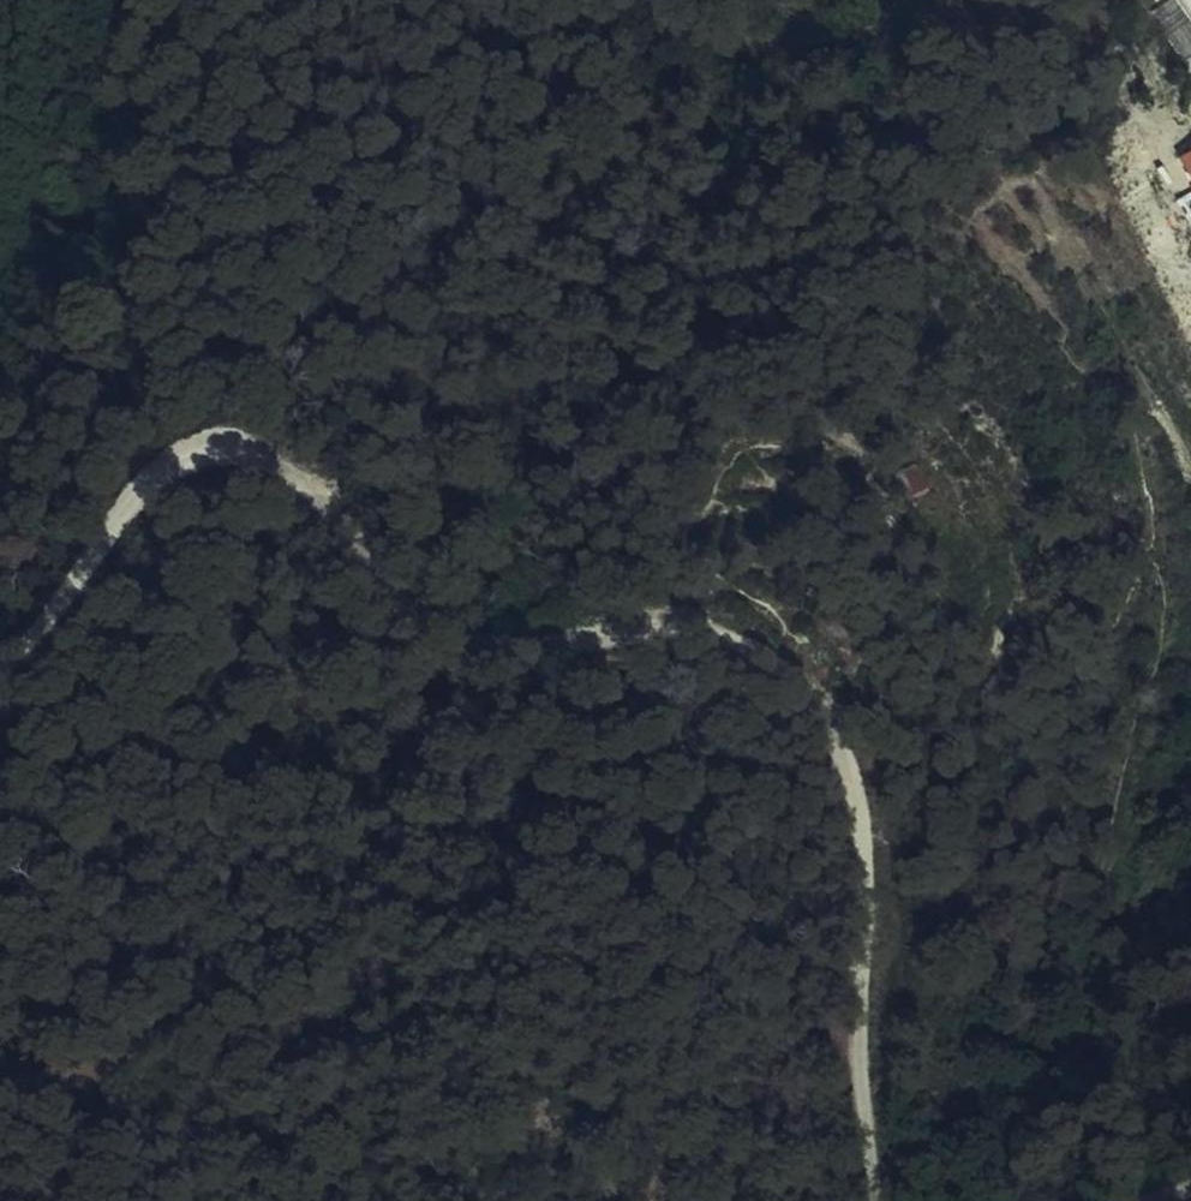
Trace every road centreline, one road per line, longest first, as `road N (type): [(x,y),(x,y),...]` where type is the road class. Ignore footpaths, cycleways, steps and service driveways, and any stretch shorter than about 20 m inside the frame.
road 1 (track): [(0,686),(59,636),(160,489),(192,462),(229,447),(280,457),(446,620),(514,646),(650,631),(748,645),(812,696),(855,773),(865,871),(859,1100),(883,1200)]

